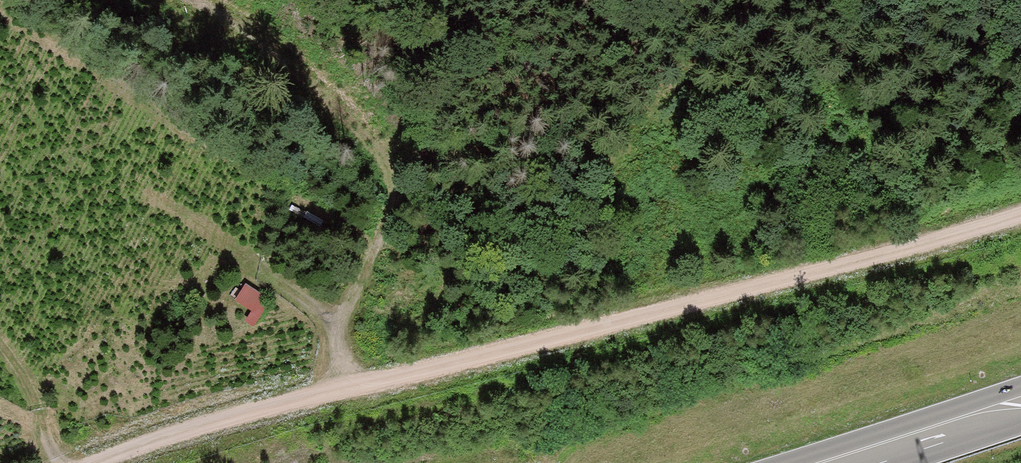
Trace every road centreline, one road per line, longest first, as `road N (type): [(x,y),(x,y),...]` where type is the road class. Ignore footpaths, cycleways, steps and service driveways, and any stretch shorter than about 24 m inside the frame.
road 1 (track): [(110,462),(218,424),(662,317),(1020,214)]
road 2 (track): [(197,0),(343,105),(369,138),(389,203),(339,332),(353,389)]
road 3 (trunk): [(841,462),(1020,403)]

